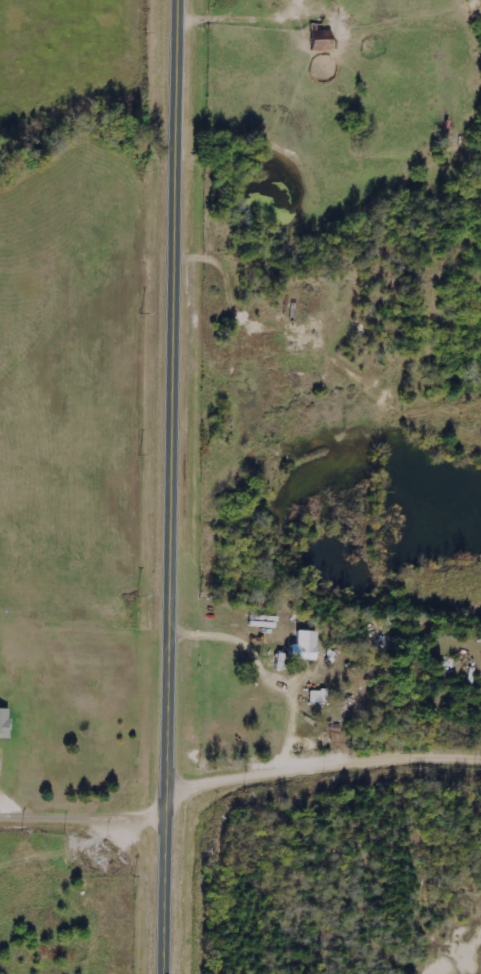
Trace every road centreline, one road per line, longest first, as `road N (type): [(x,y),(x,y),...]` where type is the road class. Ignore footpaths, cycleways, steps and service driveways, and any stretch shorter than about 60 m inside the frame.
road 1 (secondary): [(169,973),(184,0)]
road 2 (residential): [(437,467),(181,192)]
road 3 (residential): [(175,804),(217,782),(269,773),(398,756),(480,756)]
road 4 (residential): [(0,814),(148,816),(175,804)]

